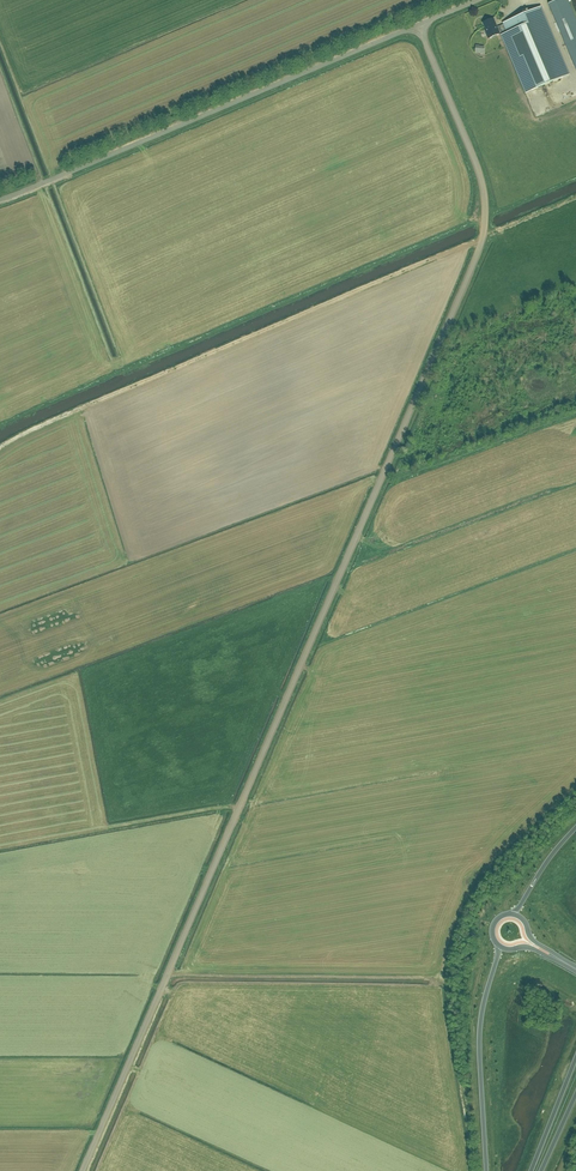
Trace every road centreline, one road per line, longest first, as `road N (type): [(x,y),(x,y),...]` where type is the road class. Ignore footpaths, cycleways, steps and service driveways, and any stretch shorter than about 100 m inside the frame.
road 1 (unclassified): [(82,1170),(483,237),(482,181),(418,25)]
road 2 (unclassified): [(0,199),(418,25)]
road 3 (trunk): [(498,946),(479,1033),(486,1170)]
road 4 (trunk): [(575,1057),(530,1170)]

